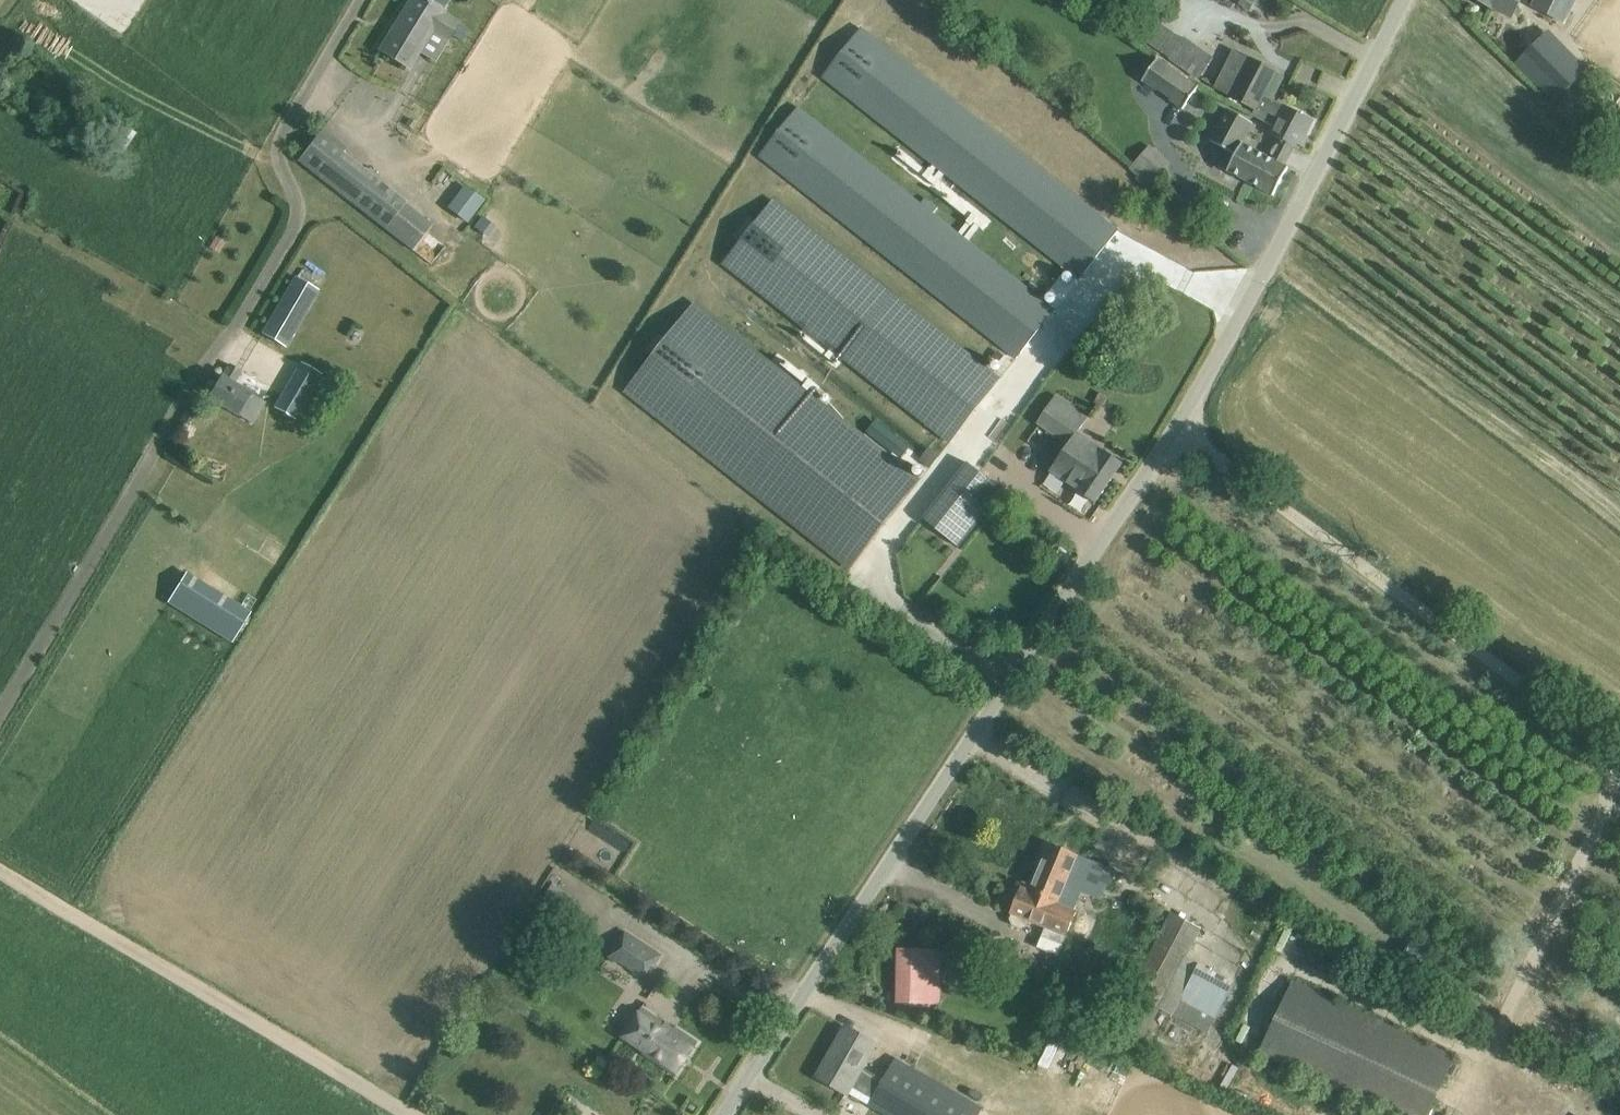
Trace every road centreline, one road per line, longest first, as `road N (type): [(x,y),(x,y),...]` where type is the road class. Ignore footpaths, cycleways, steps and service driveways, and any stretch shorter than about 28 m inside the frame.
road 1 (unclassified): [(727,1114),(1197,374),(1393,0)]
road 2 (track): [(0,705),(298,214),(280,146),(352,0)]
road 3 (track): [(409,1114),(0,867)]

